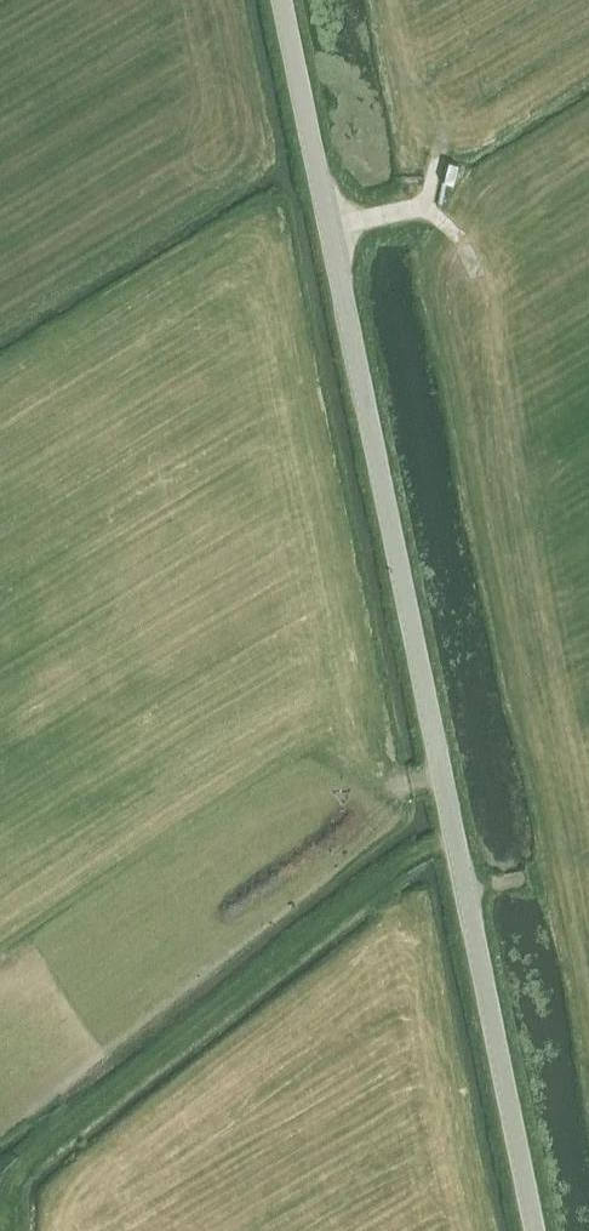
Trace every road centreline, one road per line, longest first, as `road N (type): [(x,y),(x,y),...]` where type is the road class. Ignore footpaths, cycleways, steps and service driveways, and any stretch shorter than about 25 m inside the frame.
road 1 (unclassified): [(536,1230),(281,0)]
road 2 (track): [(455,838),(392,869),(30,1158),(11,1199)]
road 3 (track): [(475,270),(462,240),(422,205),(329,226)]

